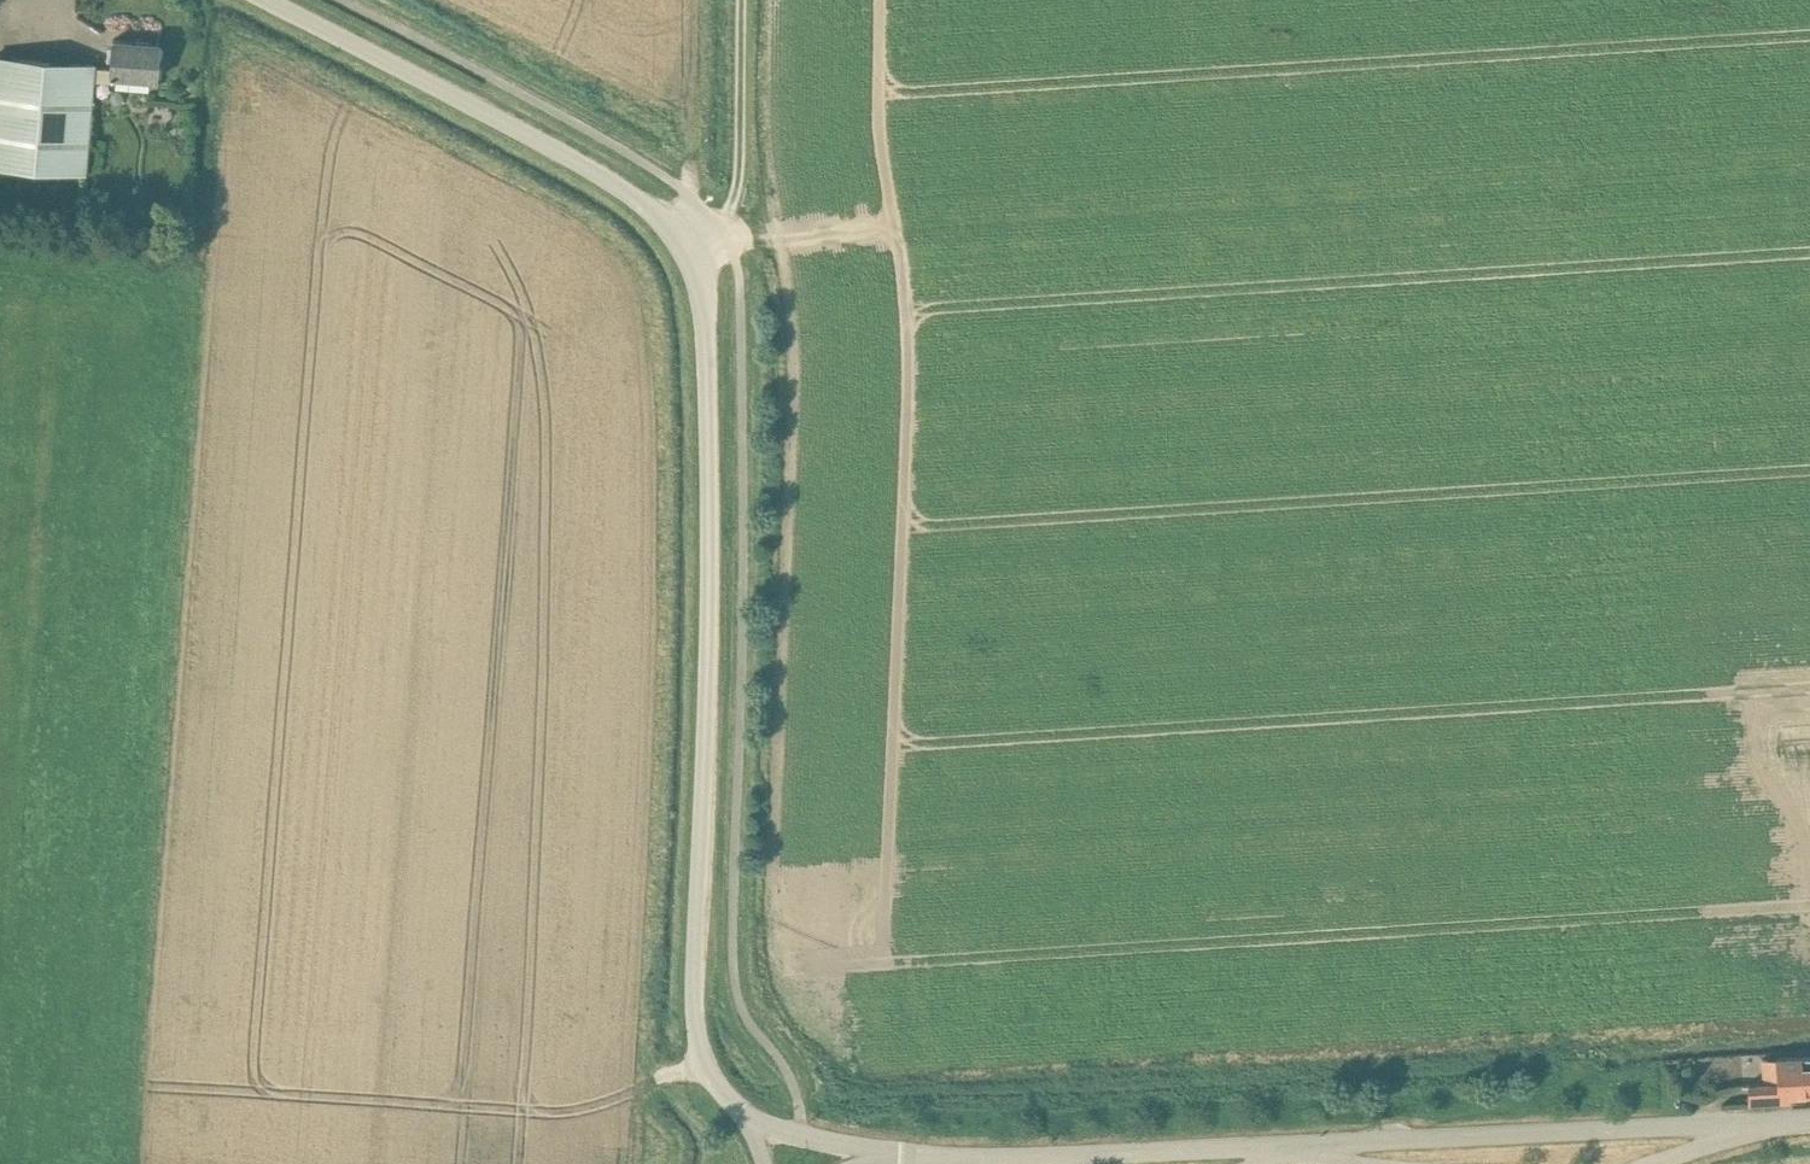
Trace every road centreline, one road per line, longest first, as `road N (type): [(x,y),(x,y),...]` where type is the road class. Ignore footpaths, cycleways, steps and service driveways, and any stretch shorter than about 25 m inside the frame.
road 1 (unclassified): [(751,1122),(707,1069),(693,1004),(709,457),(704,327),(685,260)]
road 2 (unclassified): [(685,260),(659,223),(601,178),(266,0)]
road 3 (unclassified): [(1301,1147),(1765,1122)]
road 4 (unclassified): [(899,1157),(1301,1147)]
road 5 (track): [(734,244),(745,199),(746,0)]
road 6 (unclassified): [(899,1157),(751,1122)]

